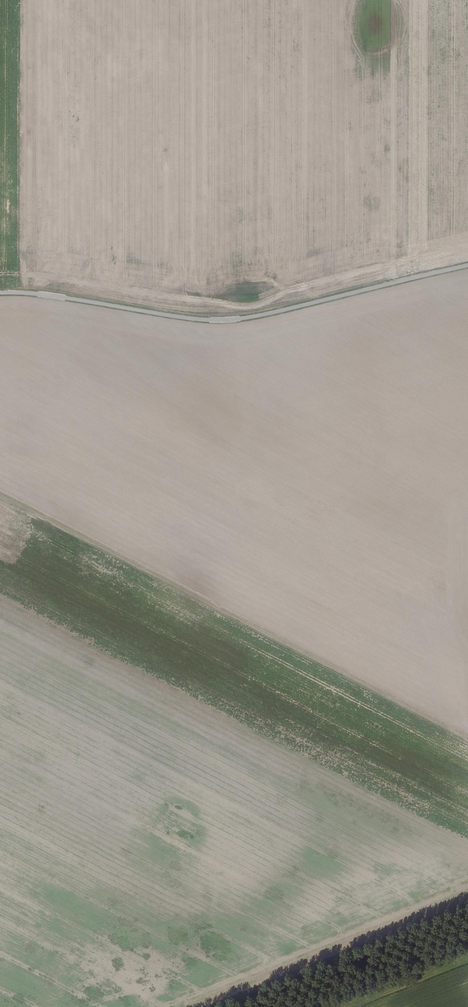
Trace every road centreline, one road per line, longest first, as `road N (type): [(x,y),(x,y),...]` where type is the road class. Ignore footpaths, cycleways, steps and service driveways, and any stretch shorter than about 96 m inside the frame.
road 1 (unclassified): [(0,293),(231,320),(467,267)]

